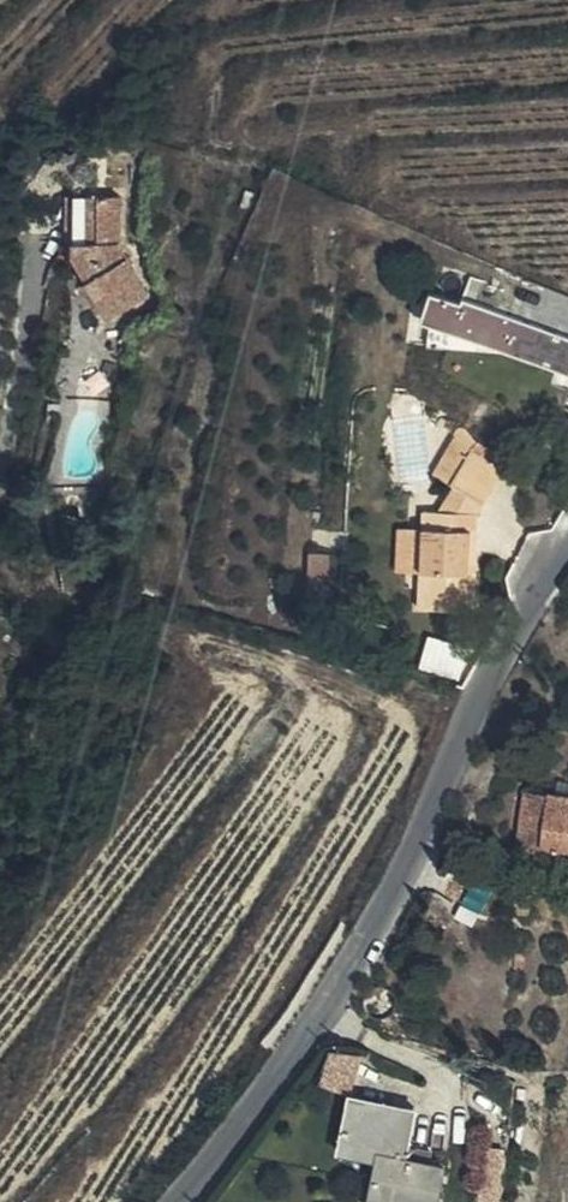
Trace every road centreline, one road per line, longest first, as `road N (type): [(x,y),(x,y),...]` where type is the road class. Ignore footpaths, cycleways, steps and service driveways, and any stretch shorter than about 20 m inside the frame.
road 1 (tertiary): [(183,1201),(369,952),(474,709),(567,550)]

